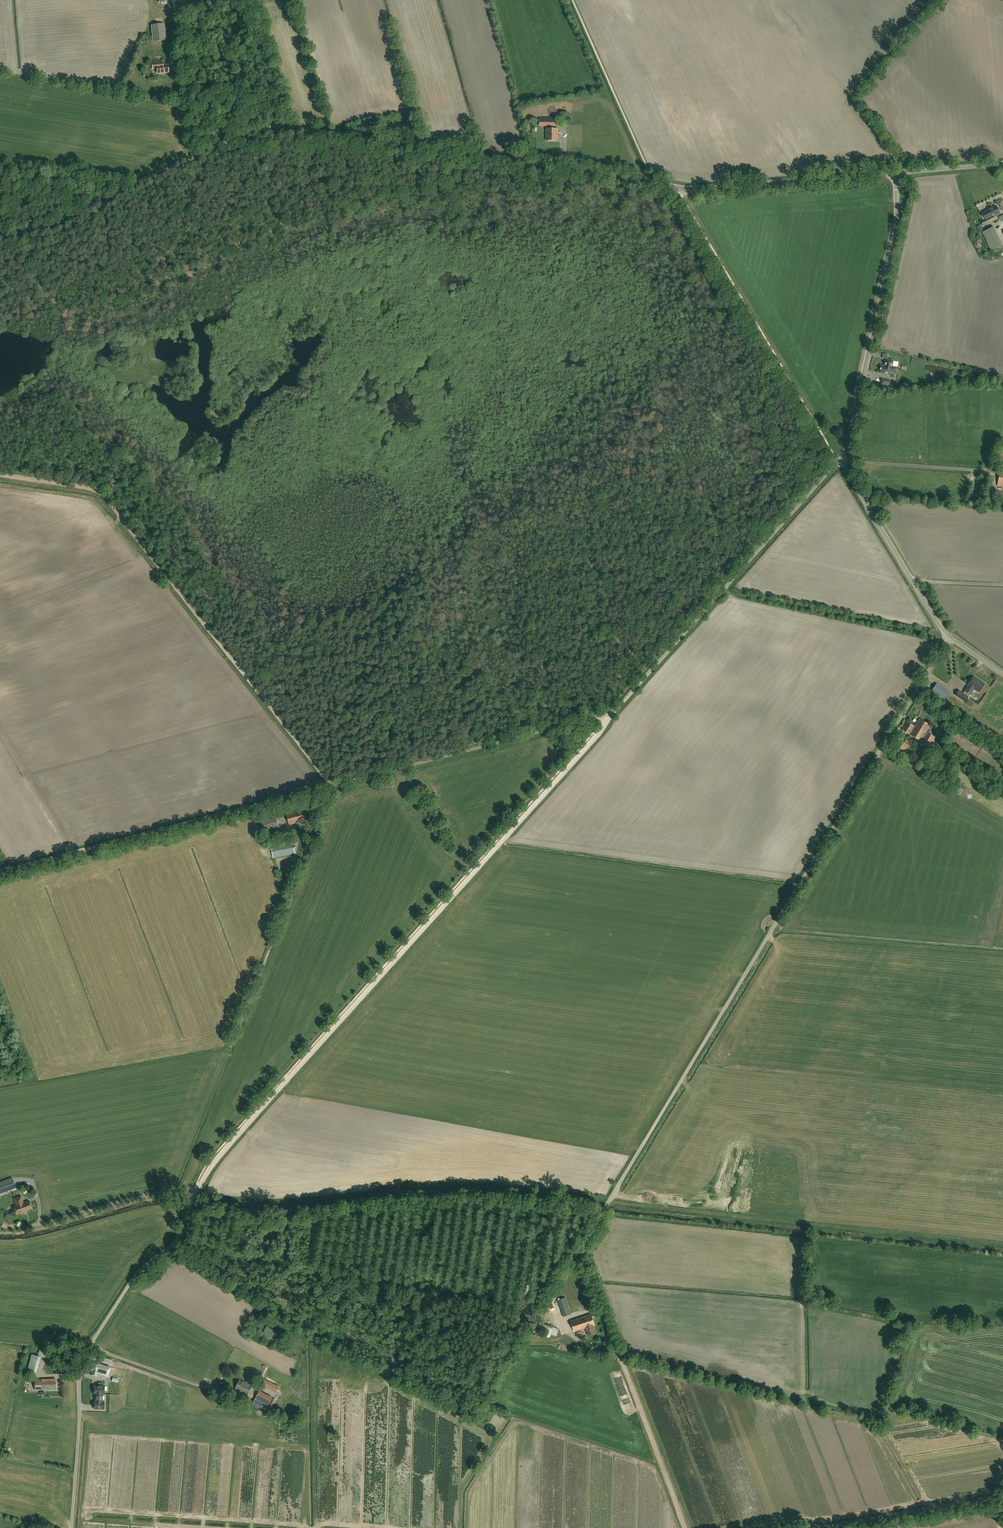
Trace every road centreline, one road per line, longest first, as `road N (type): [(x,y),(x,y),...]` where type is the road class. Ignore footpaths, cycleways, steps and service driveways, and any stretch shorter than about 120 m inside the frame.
road 1 (unclassified): [(71,1527),(80,1375),(129,1285),(178,1239),(197,1189),(223,1152),(610,717)]
road 2 (tertiary): [(0,231),(284,125),(691,190),(895,173)]
road 3 (unclassified): [(614,1341),(584,1243),(949,636)]
road 4 (track): [(603,1212),(476,1197),(278,1214),(190,1207)]
road 5 (track): [(332,786),(117,511)]
road 6 (unclassified): [(272,802),(610,717)]
road 7 (unclassified): [(610,717),(840,461)]
road 8 (unclassified): [(840,461),(895,231),(895,173)]
road 9 (track): [(0,873),(272,802)]
road 10 (unclassified): [(949,636),(840,461)]
road 11 (track): [(685,1527),(614,1341)]
road 12 (track): [(1002,1497),(827,1527)]
road 13 (track): [(117,511),(86,487),(0,475)]

